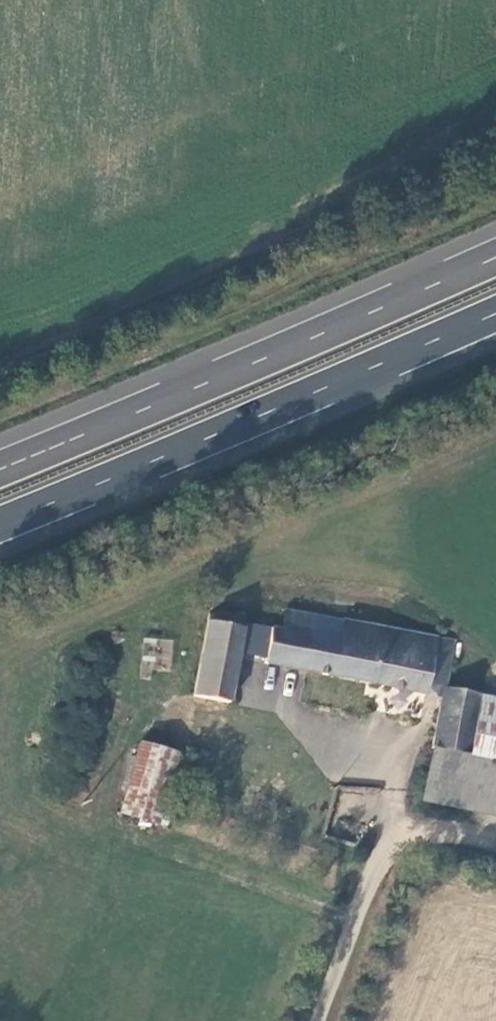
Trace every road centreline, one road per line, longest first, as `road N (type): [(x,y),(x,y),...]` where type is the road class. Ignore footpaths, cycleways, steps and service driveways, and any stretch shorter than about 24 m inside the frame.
road 1 (trunk): [(495,256),(0,468)]
road 2 (trunk): [(0,522),(495,313)]
road 3 (unclassified): [(323,1020),(391,829)]

